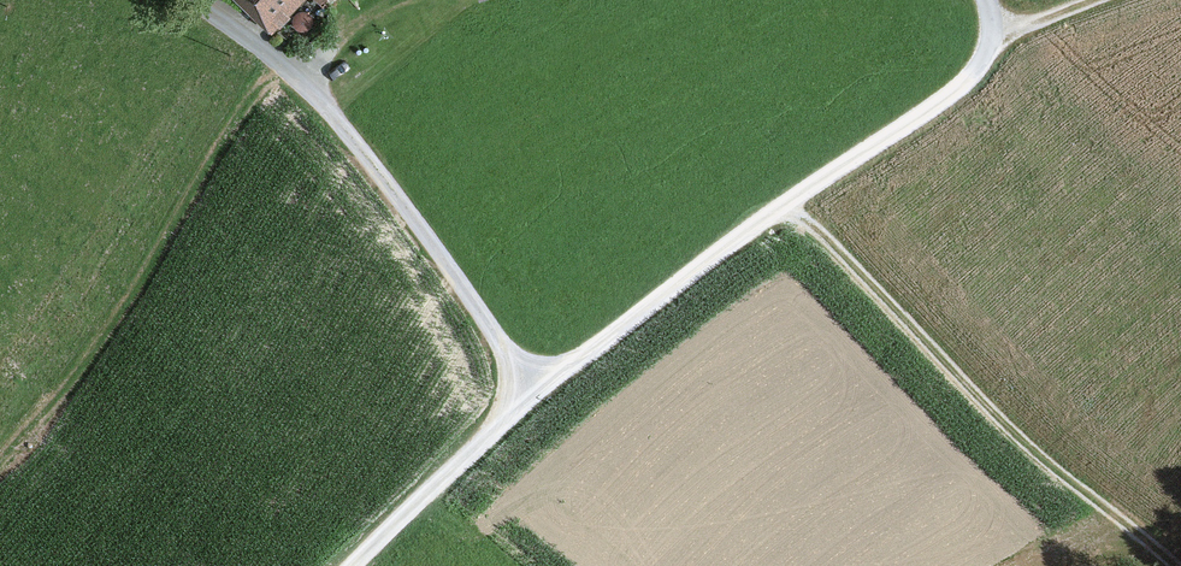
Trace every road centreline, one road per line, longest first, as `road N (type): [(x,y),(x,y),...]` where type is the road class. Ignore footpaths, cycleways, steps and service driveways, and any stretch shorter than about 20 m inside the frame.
road 1 (unclassified): [(986,0),(987,51),(958,89),(536,393)]
road 2 (track): [(786,206),(877,291),(1026,455),(1176,565)]
road 3 (unclassified): [(193,0),(322,102),(536,393)]
road 4 (unclassified): [(536,393),(353,565)]

